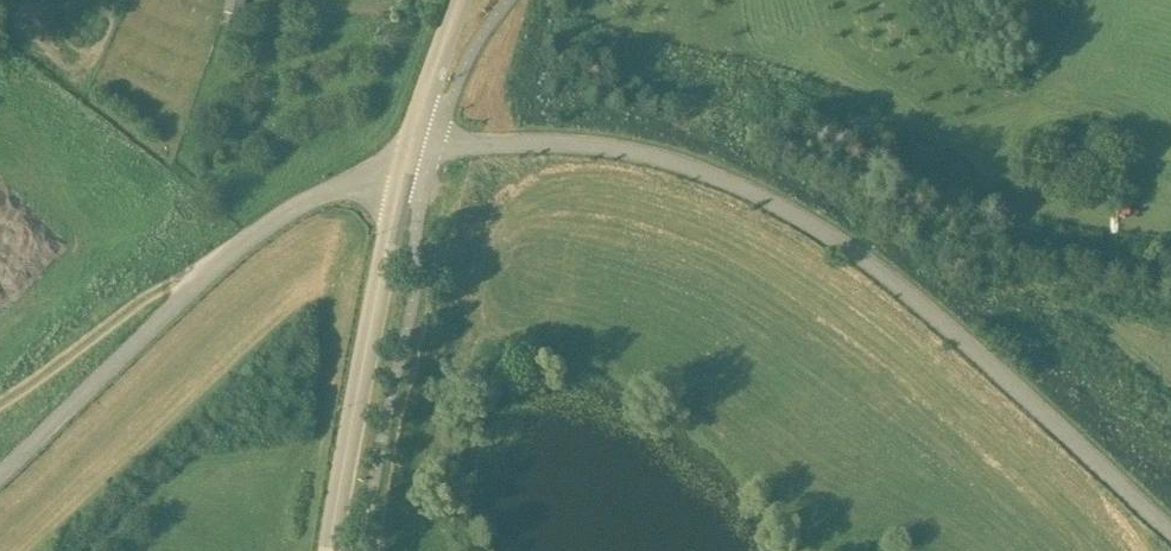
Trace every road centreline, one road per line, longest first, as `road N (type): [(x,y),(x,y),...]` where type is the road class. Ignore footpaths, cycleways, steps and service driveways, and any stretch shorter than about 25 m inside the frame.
road 1 (unclassified): [(1170,529),(894,285),(779,205),(711,173),(620,149),(487,142),(411,153)]
road 2 (unclassified): [(0,472),(230,251),(285,212),(411,153)]
road 3 (tertiary): [(331,550),(411,153)]
road 4 (track): [(215,265),(163,288),(0,407)]
road 5 (tertiary): [(411,153),(459,0)]

